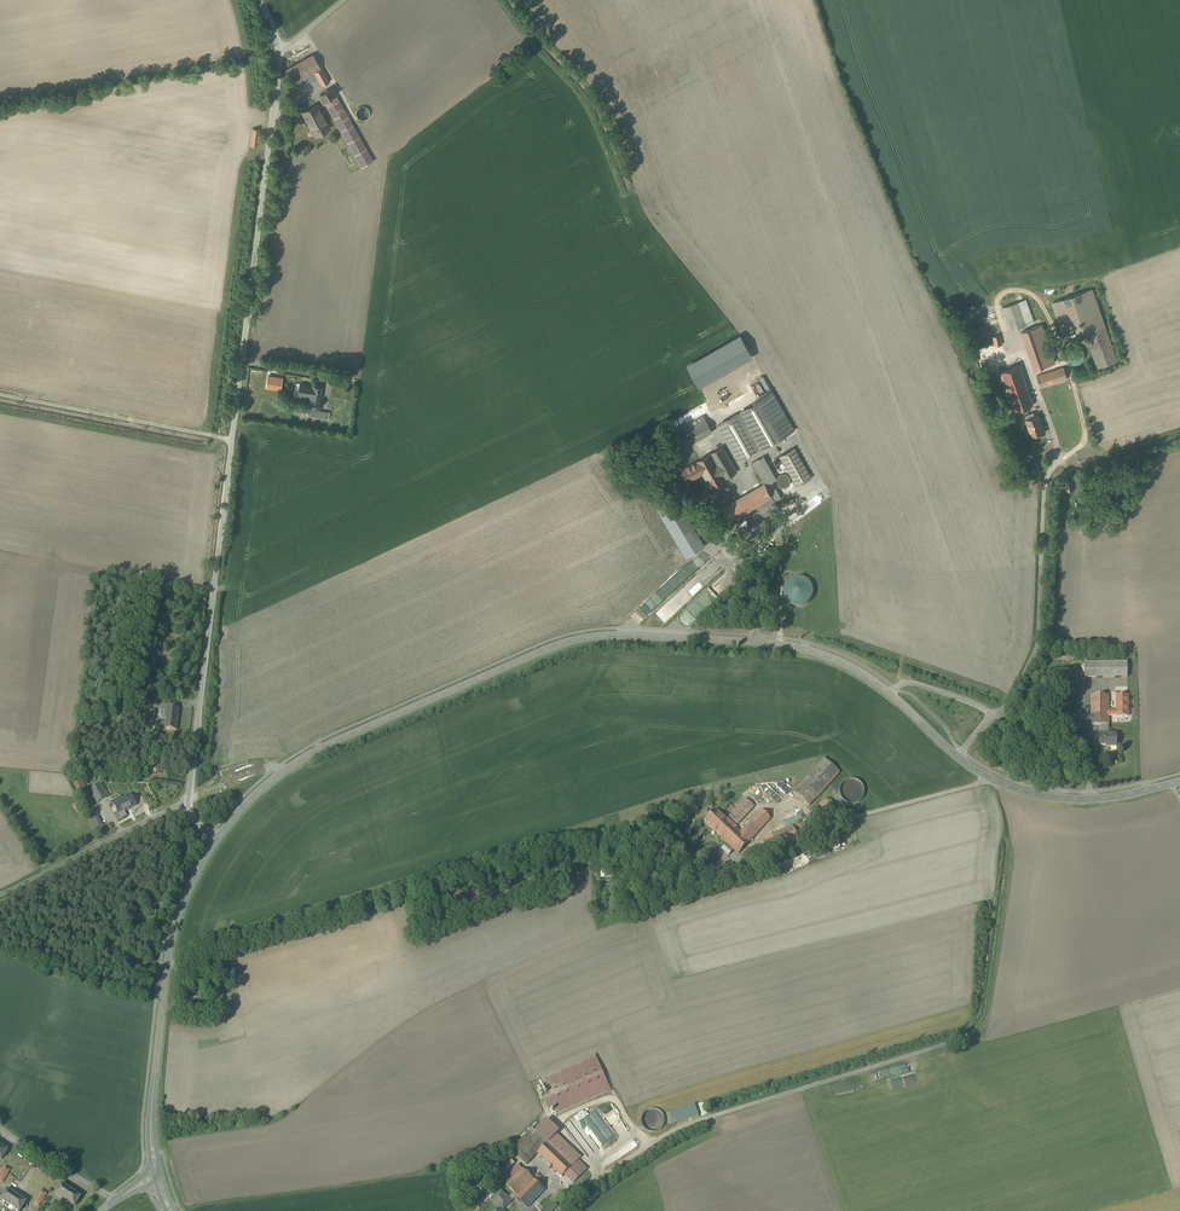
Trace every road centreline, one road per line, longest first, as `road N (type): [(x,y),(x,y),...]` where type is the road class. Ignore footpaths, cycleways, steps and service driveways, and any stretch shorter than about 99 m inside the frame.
road 1 (tertiary): [(217,840),(249,802),(309,755),(538,654),(595,637),(754,642),(826,656),(890,693),(958,757),(1029,793),(1083,800),(1179,782)]
road 2 (unclassified): [(187,804),(280,53)]
road 3 (unclassified): [(564,1210),(615,1167),(686,1127),(951,1043)]
road 4 (tertiary): [(158,1176),(152,1100),(171,944),(217,840)]
road 5 (track): [(233,442),(0,396)]
road 6 (unclassified): [(187,804),(0,899)]
road 7 (unclassified): [(115,1201),(0,1128)]

